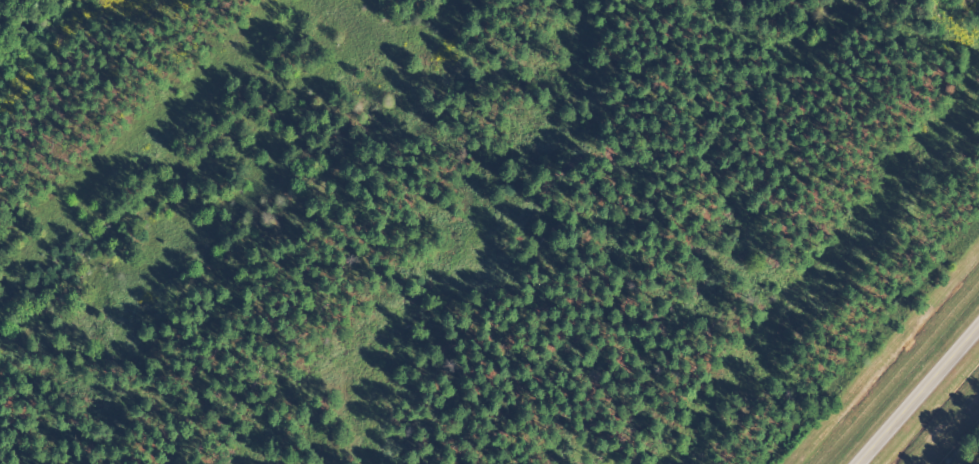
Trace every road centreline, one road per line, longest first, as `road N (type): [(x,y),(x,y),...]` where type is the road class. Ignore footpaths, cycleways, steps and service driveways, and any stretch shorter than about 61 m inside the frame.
road 1 (tertiary): [(855,463),(978,324)]

